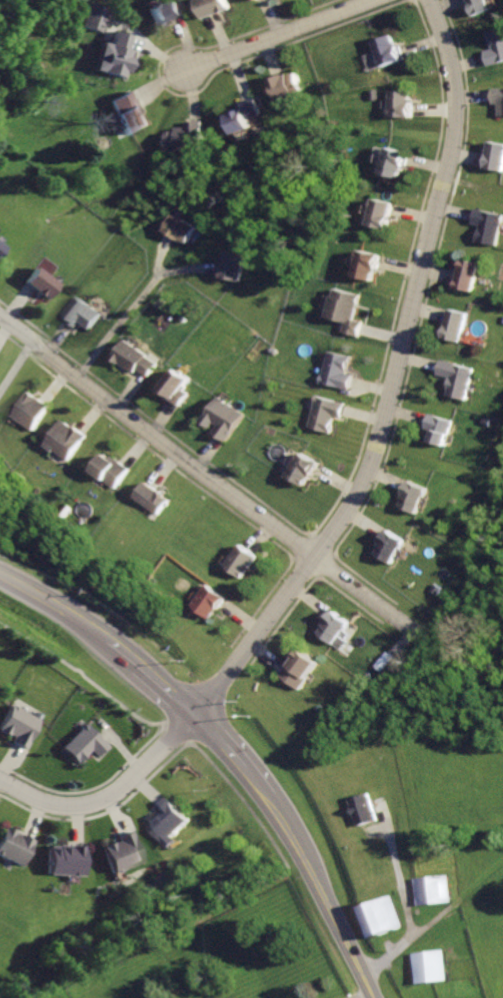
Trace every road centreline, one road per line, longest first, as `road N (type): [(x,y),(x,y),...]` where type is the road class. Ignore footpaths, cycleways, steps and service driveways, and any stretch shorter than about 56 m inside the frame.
road 1 (residential): [(202,714),(332,534),(371,463),(447,151),(447,80),(422,0)]
road 2 (residential): [(410,632),(0,324)]
road 3 (residential): [(202,714),(101,801),(41,803),(0,781)]
road 4 (secondary): [(277,806),(371,997)]
road 5 (residential): [(372,0),(181,72)]
road 6 (secondary): [(0,571),(102,635)]

